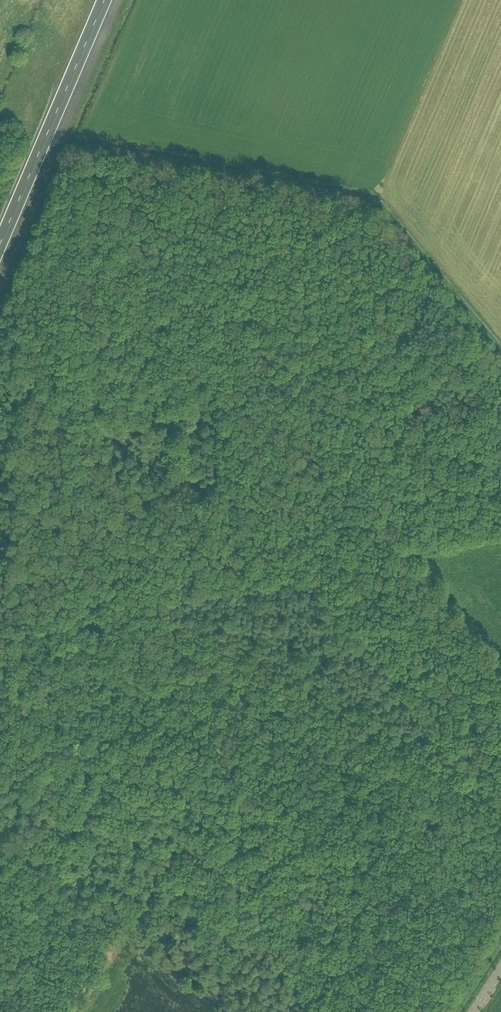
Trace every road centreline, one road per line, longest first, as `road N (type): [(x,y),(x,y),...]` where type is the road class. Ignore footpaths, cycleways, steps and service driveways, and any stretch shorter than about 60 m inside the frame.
road 1 (motorway): [(0,252),(108,0)]

